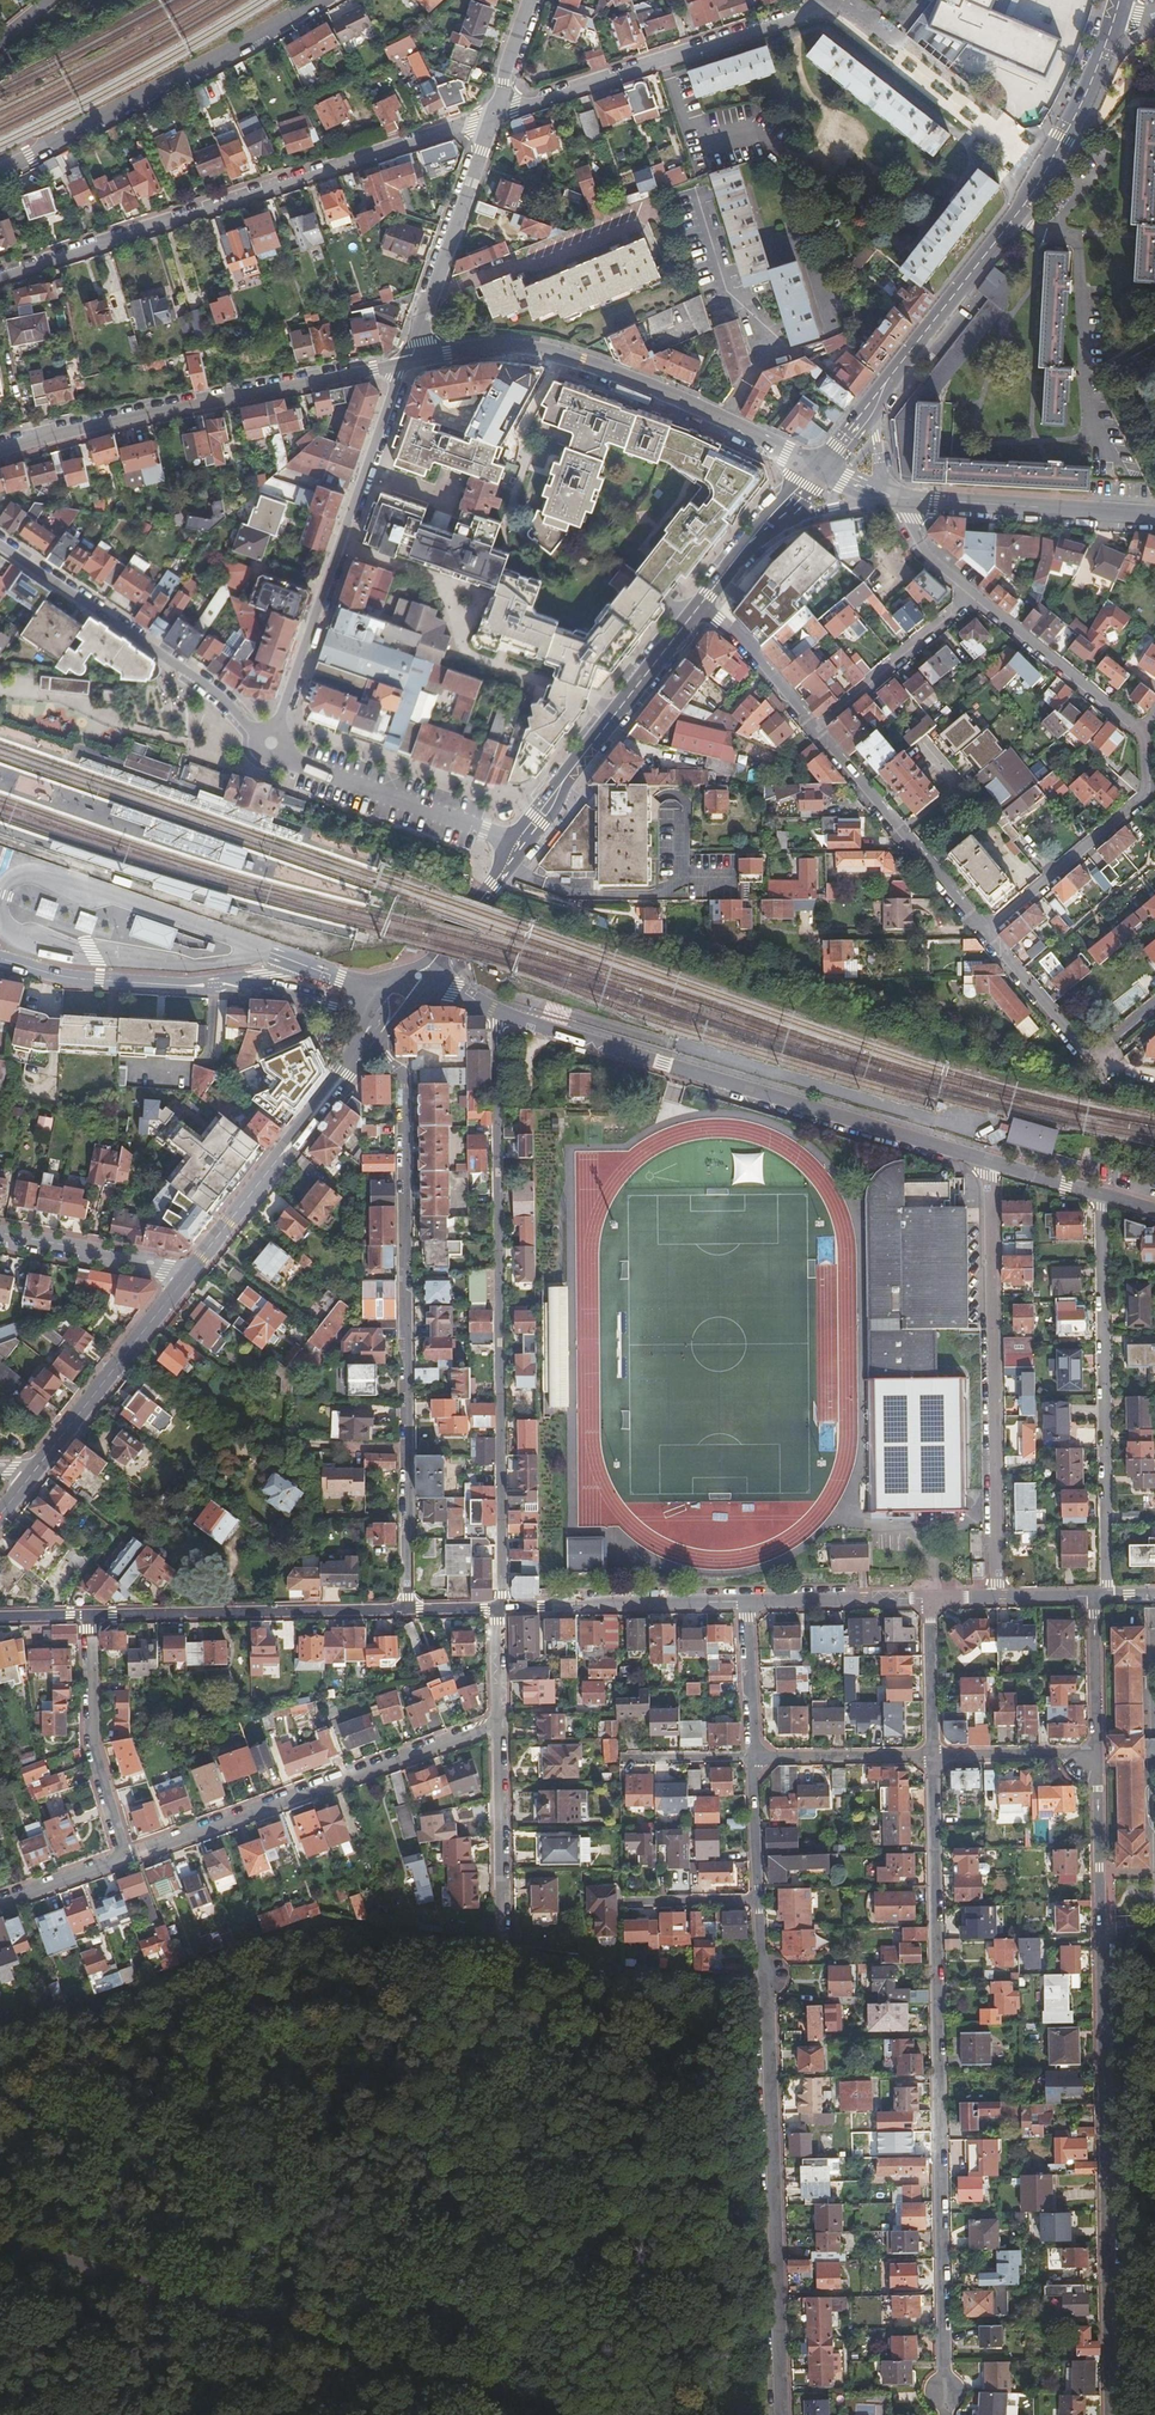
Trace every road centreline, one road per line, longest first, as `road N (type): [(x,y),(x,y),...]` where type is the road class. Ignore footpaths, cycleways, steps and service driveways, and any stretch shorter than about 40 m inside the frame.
road 1 (unclassified): [(1097,1753),(1111,2414)]
road 2 (unclassified): [(934,1754),(945,2414)]
road 3 (residential): [(0,2242),(584,2414)]
road 4 (residential): [(493,1011),(497,1607)]
road 5 (residential): [(406,1610),(404,1086),(374,1049)]
road 6 (residential): [(493,1011),(989,1161)]
road 7 (residential): [(0,279),(491,116)]
road 8 (residential): [(761,1900),(779,2414)]
road 9 (secondary): [(871,402),(1040,180),(1093,77),(1115,15)]
road 10 (tertiary): [(821,468),(719,416),(536,351),(498,347),(406,360)]
road 11 (residential): [(989,1161),(995,1597)]
road 12 (tertiary): [(406,360),(0,450)]
road 13 (residential): [(1102,1195),(1102,1595)]
road 14 (unclassified): [(498,1724),(124,1858)]
road 15 (residential): [(406,360),(279,727)]
road 16 (unclassified): [(0,171),(314,0)]
road 17 (residential): [(826,0),(816,11),(491,116)]
road 18 (residential): [(257,733),(220,697),(0,545)]
road 19 (residential): [(91,1616),(406,1610)]
road 20 (secondary): [(699,607),(524,843)]
road 21 (residential): [(982,933),(1139,799),(1141,733)]
road 22 (residential): [(808,729),(982,933)]
road 23 (residential): [(491,116),(406,360)]
road 24 (residential): [(524,843),(285,753)]
road 25 (secondary): [(185,1277),(30,1476)]
road 26 (residential): [(497,1607),(747,1603)]
road 27 (residential): [(907,501),(1154,516)]
road 28 (residential): [(91,1616),(93,1743),(124,1858)]
road 29 (residential): [(1141,733),(972,592)]
road 30 (residential): [(808,729),(972,592)]
road 31 (unclassified): [(498,1724),(503,1932)]
road 32 (residential): [(0,958),(73,978),(193,987)]
road 33 (residential): [(0,1234),(185,1277)]
road 34 (residential): [(747,1603),(932,1598)]
road 35 (secondary): [(821,468),(699,607)]
road 36 (unclassified): [(753,1757),(934,1754)]
road 37 (secondary): [(524,843),(419,976)]
road 38 (residential): [(699,607),(720,619),(808,729)]
road 39 (residential): [(982,933),(1087,1059)]
road 40 (unclassified): [(934,1754),(1097,1753)]
road 41 (secondary): [(270,1169),(374,1049)]
road 42 (secondary): [(359,1039),(270,1169)]
road 43 (unclassified): [(1094,1596),(1097,1753)]
road 44 (unclassified): [(932,1598),(934,1754)]
road 45 (residential): [(747,1603),(753,1757)]
road 46 (residential): [(753,1757),(761,1900)]
road 47 (secondary): [(270,1169),(185,1277)]
road 48 (unclassified): [(625,1901),(761,1900)]
road 49 (unclassified): [(124,1858),(0,1902)]
road 50 (unclassified): [(623,1757),(753,1757)]
road 51 (residential): [(364,1014),(239,979)]
road 52 (residential): [(531,0),(491,116)]

